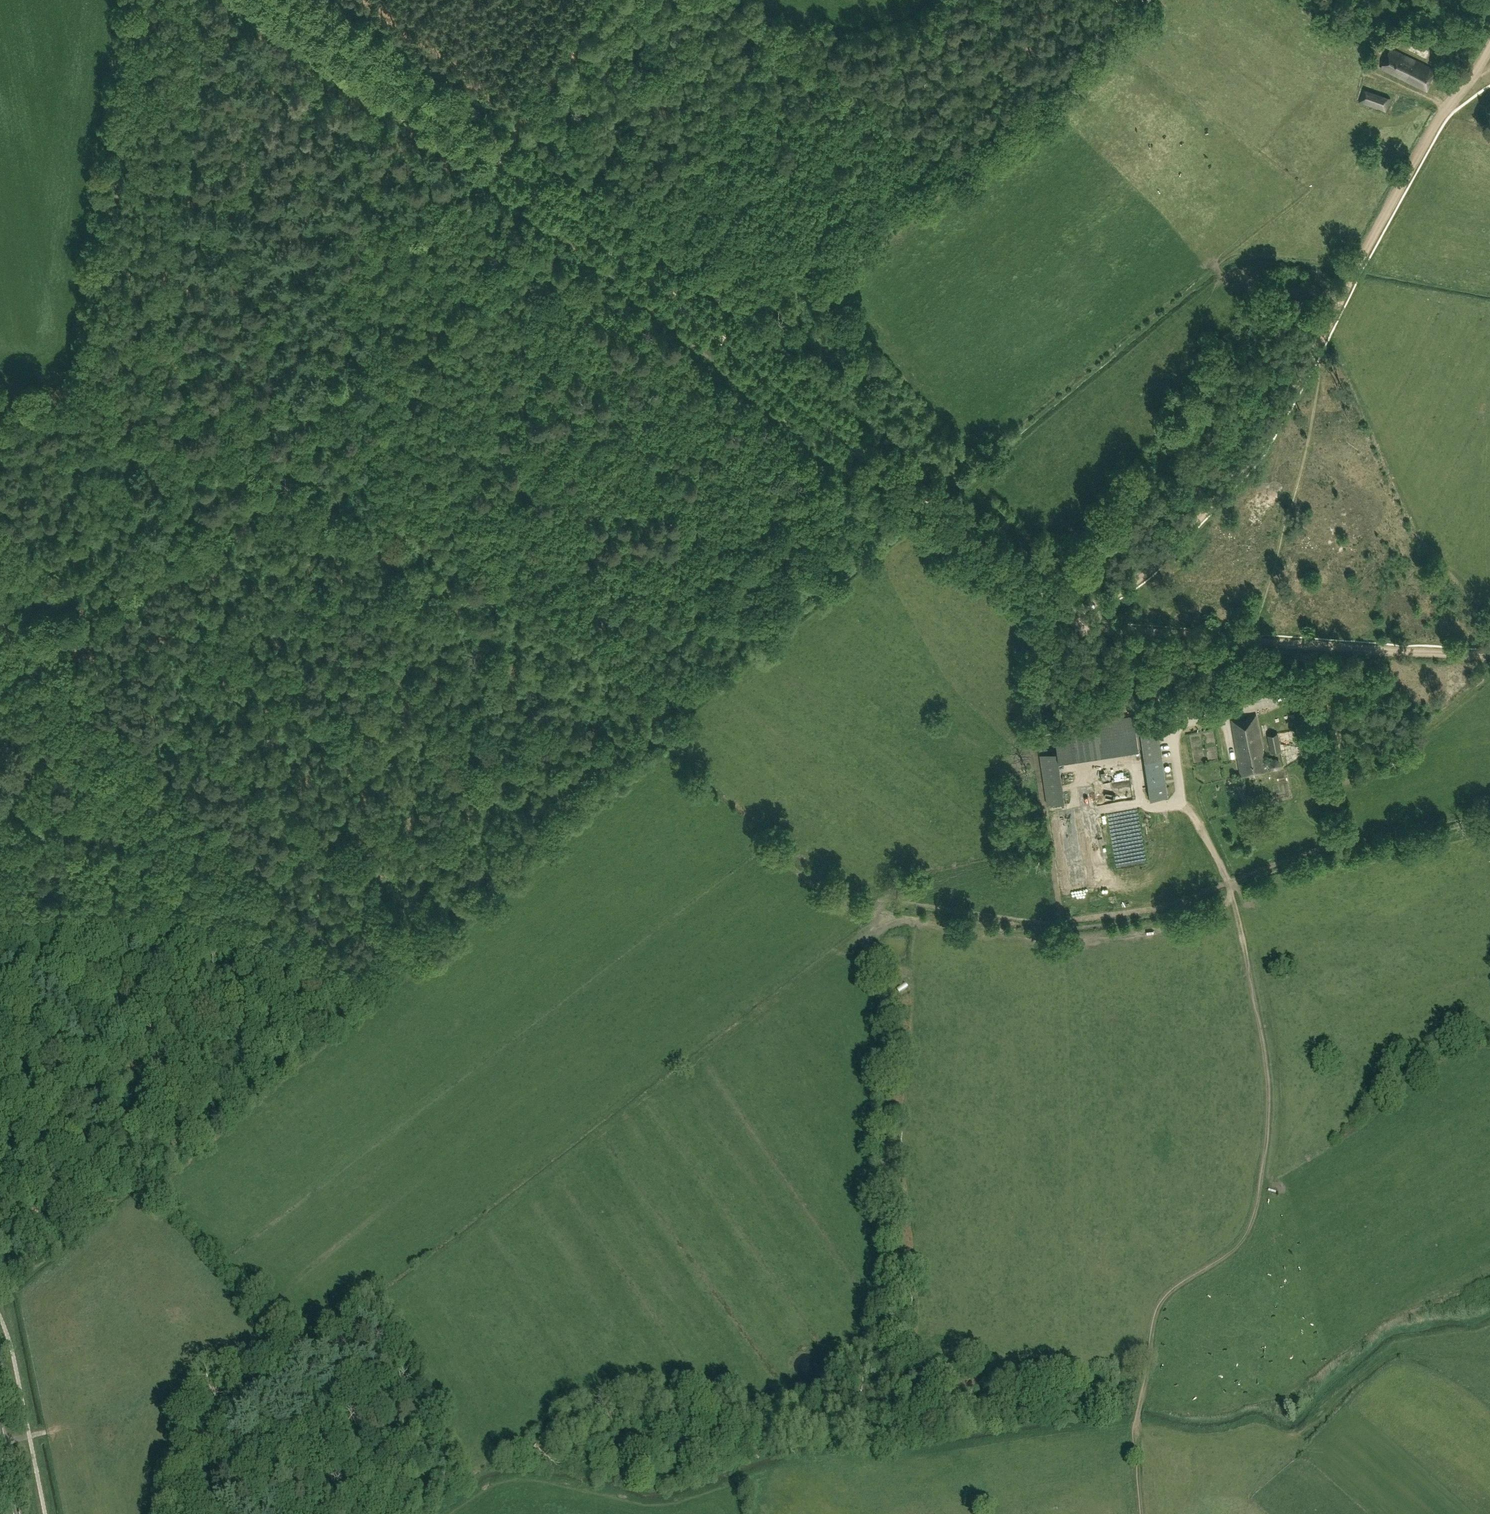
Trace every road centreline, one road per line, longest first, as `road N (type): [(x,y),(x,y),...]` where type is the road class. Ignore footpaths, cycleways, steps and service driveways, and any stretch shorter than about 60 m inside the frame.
road 1 (track): [(1047,601),(499,155)]
road 2 (track): [(1471,79),(1410,174),(1269,436),(1139,578),(1069,617)]
road 3 (track): [(1069,617),(1097,627),(1489,658)]
road 4 (track): [(1063,919),(1166,907),(1327,847)]
road 5 (track): [(499,155),(287,0)]
road 6 (track): [(1069,617),(1164,706),(1182,802)]
road 7 (track): [(1254,996),(1227,883),(1182,802)]
road 8 (track): [(499,155),(619,0)]

